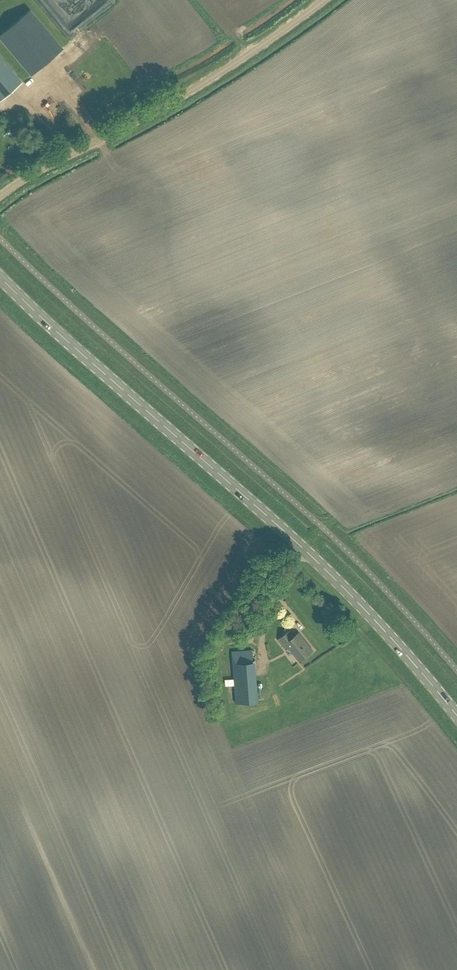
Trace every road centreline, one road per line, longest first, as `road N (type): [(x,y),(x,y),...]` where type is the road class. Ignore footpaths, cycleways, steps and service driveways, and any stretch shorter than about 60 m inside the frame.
road 1 (primary): [(456,714),(356,598),(0,276)]
road 2 (unclassified): [(0,196),(202,82),(322,0)]

